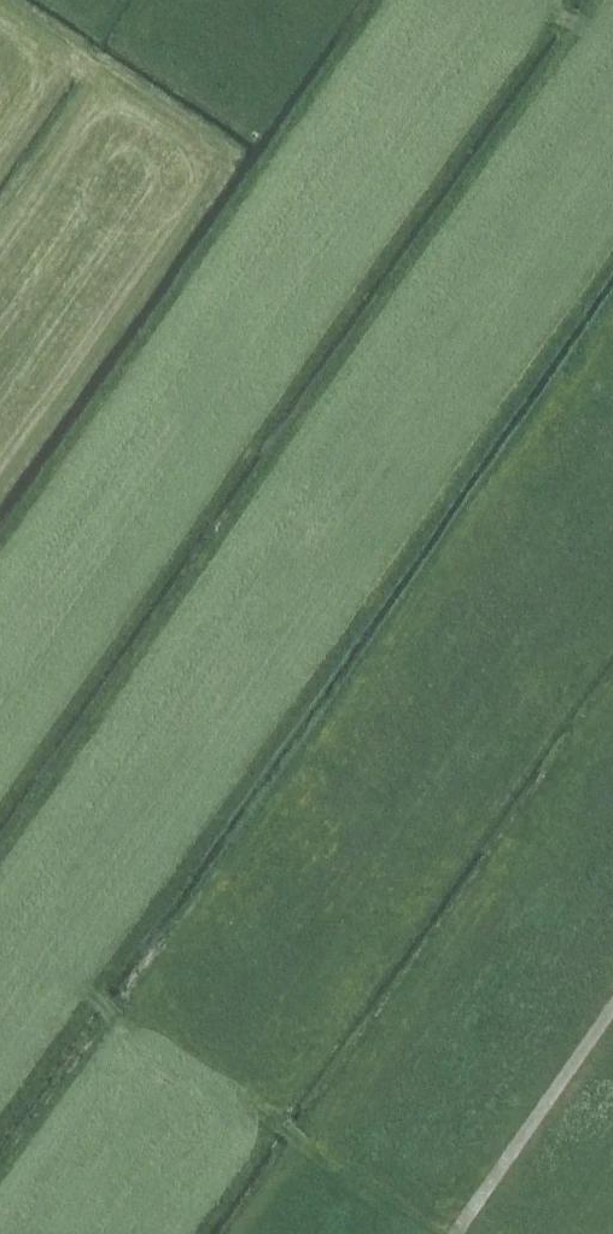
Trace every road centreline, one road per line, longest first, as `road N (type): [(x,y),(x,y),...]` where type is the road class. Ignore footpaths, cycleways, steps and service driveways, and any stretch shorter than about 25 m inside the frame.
road 1 (track): [(612,1008),(456,1233)]

